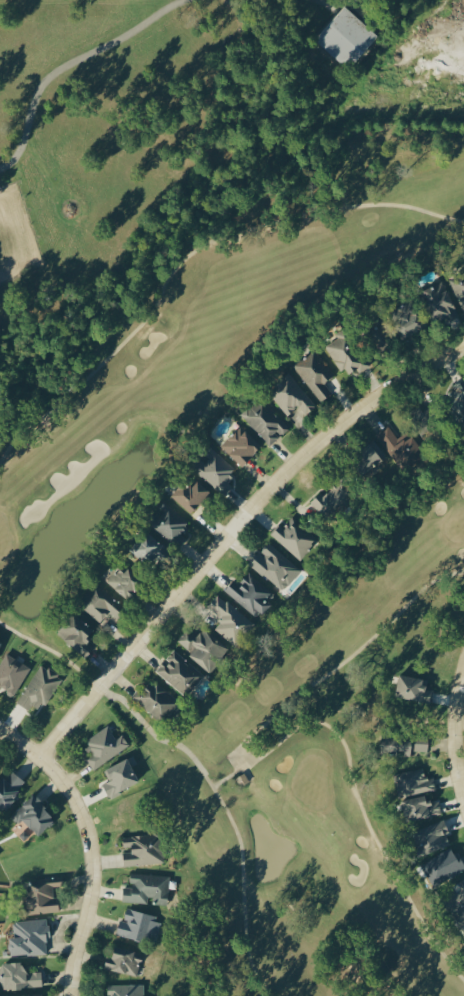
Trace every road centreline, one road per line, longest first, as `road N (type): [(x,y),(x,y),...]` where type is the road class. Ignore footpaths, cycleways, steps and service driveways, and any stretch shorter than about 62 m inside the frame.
road 1 (residential): [(44,755),(251,506),(352,414),(463,344)]
road 2 (residential): [(73,995),(93,893),(88,828),(60,769),(0,724)]
road 3 (residential): [(463,800),(456,742),(463,666)]

